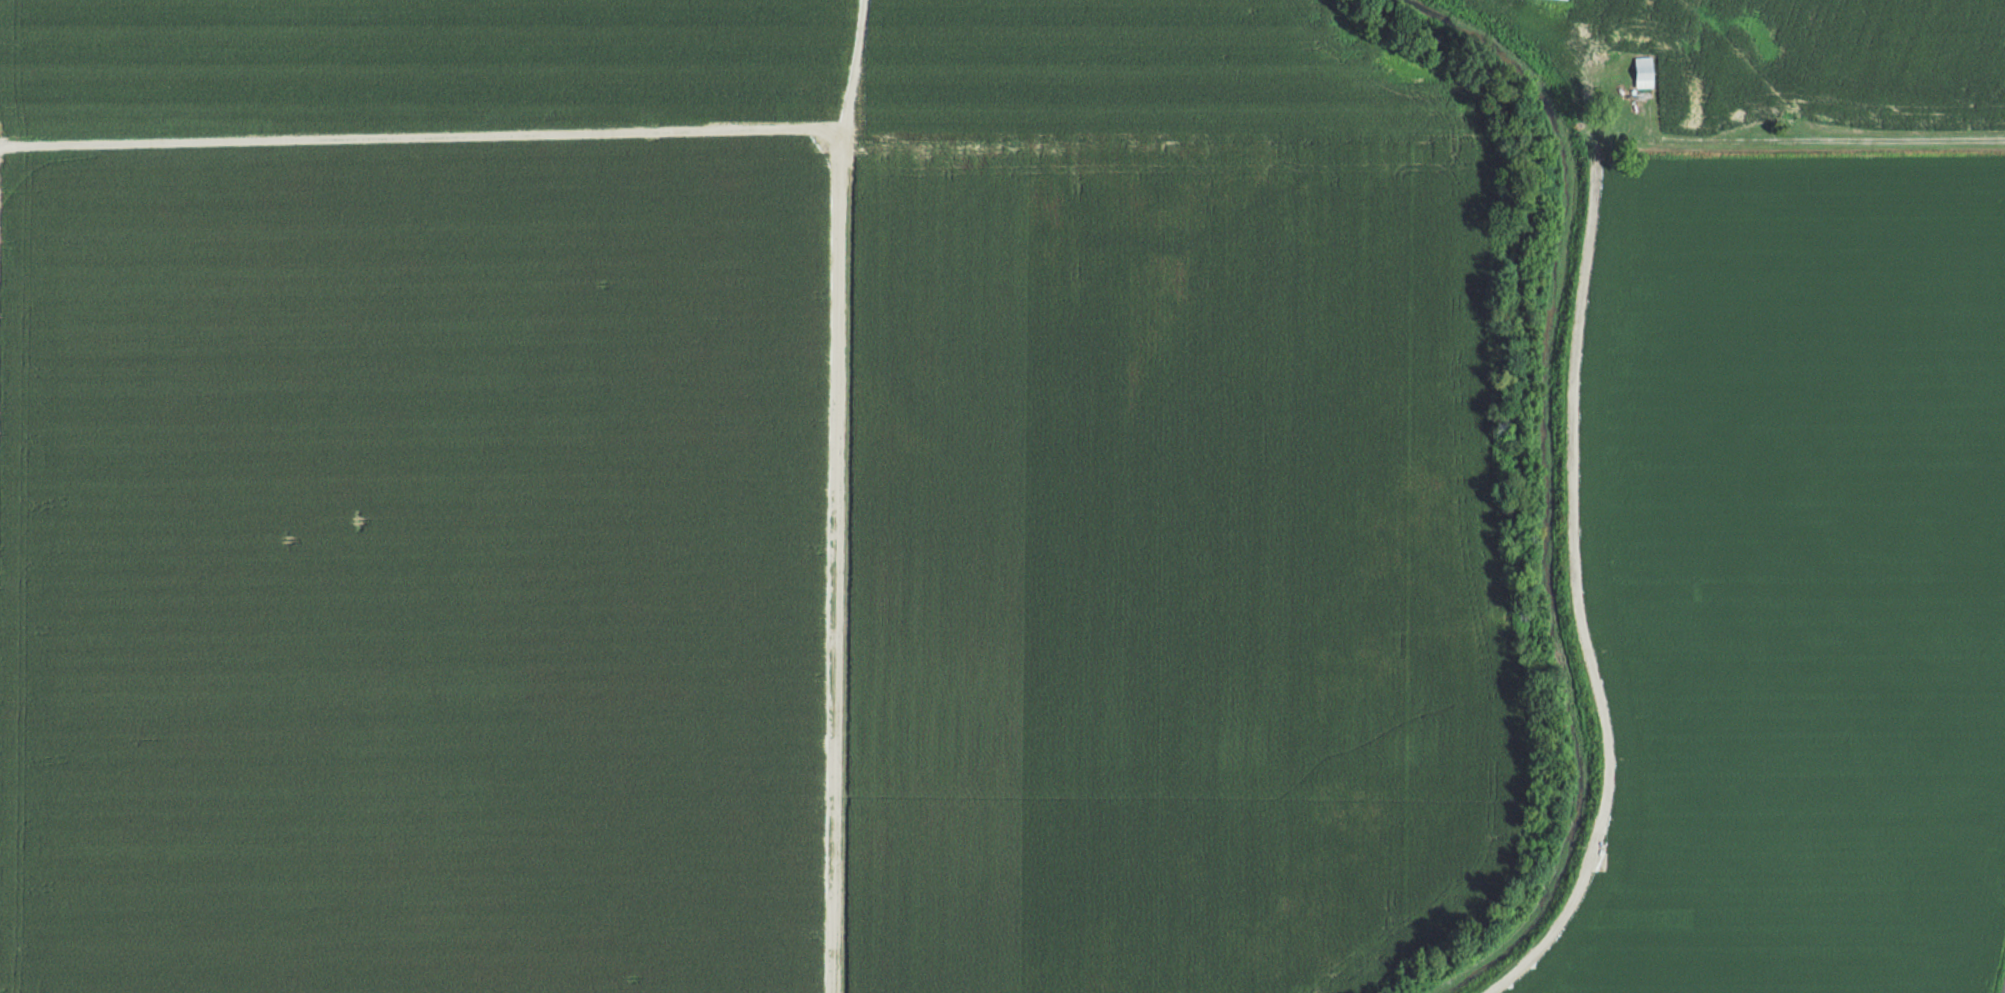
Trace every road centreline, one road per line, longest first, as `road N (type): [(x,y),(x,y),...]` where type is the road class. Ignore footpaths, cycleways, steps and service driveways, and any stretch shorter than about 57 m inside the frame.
road 1 (residential): [(840,992),(849,164),(840,138)]
road 2 (residential): [(840,138),(797,129),(0,145)]
road 3 (residential): [(2004,141),(1660,137),(1631,121),(1622,103)]

